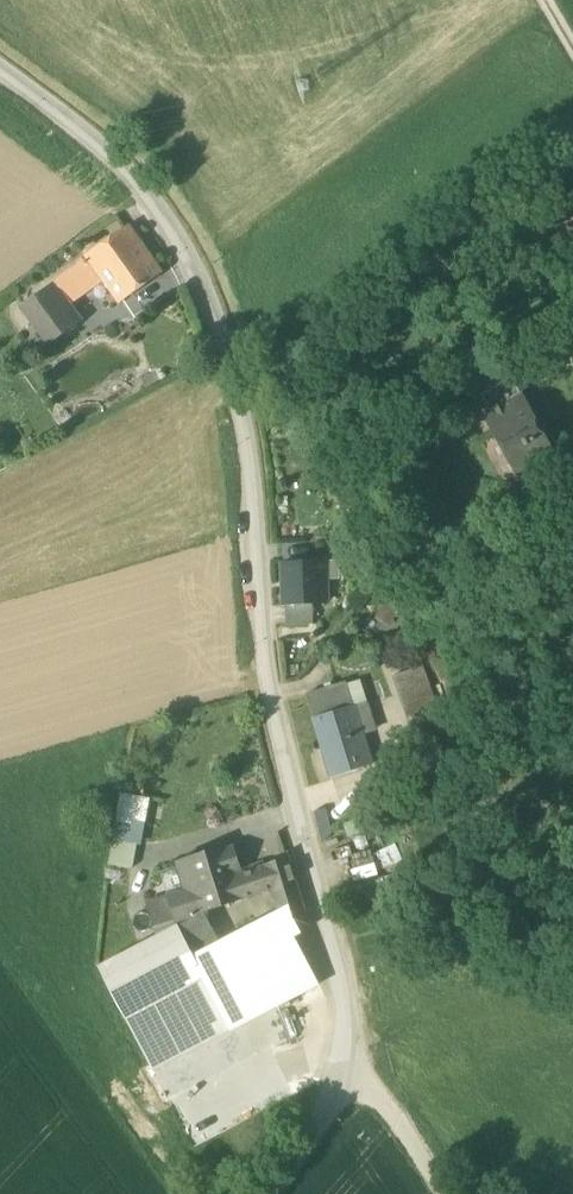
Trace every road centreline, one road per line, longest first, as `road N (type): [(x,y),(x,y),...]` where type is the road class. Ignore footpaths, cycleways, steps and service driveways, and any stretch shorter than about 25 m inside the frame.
road 1 (residential): [(0,74),(118,166),(202,284),(227,345),(244,428),(266,676),(342,987),(341,1057),(327,1113),(264,1193)]
road 2 (track): [(444,1193),(391,1113),(341,1057)]

